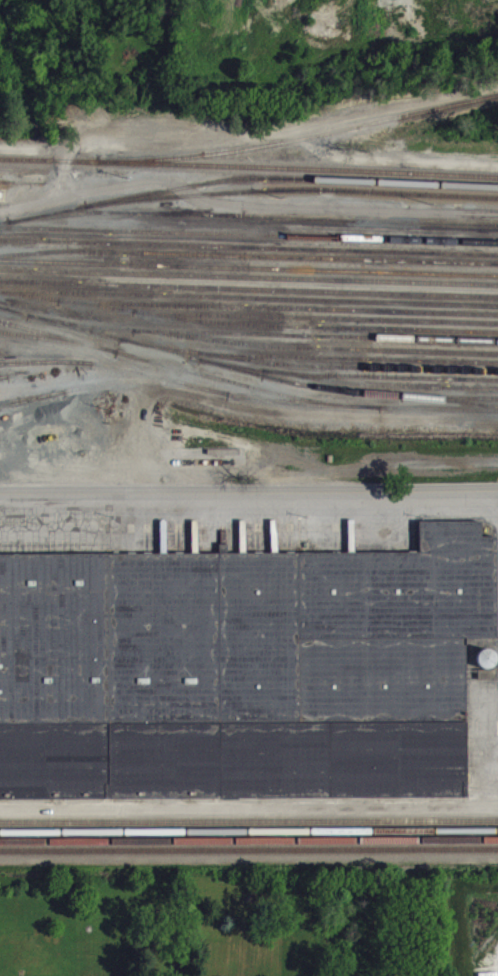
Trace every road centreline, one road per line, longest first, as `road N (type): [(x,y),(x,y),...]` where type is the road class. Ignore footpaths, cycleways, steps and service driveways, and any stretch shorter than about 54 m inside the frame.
road 1 (tertiary): [(0,494),(497,493)]

